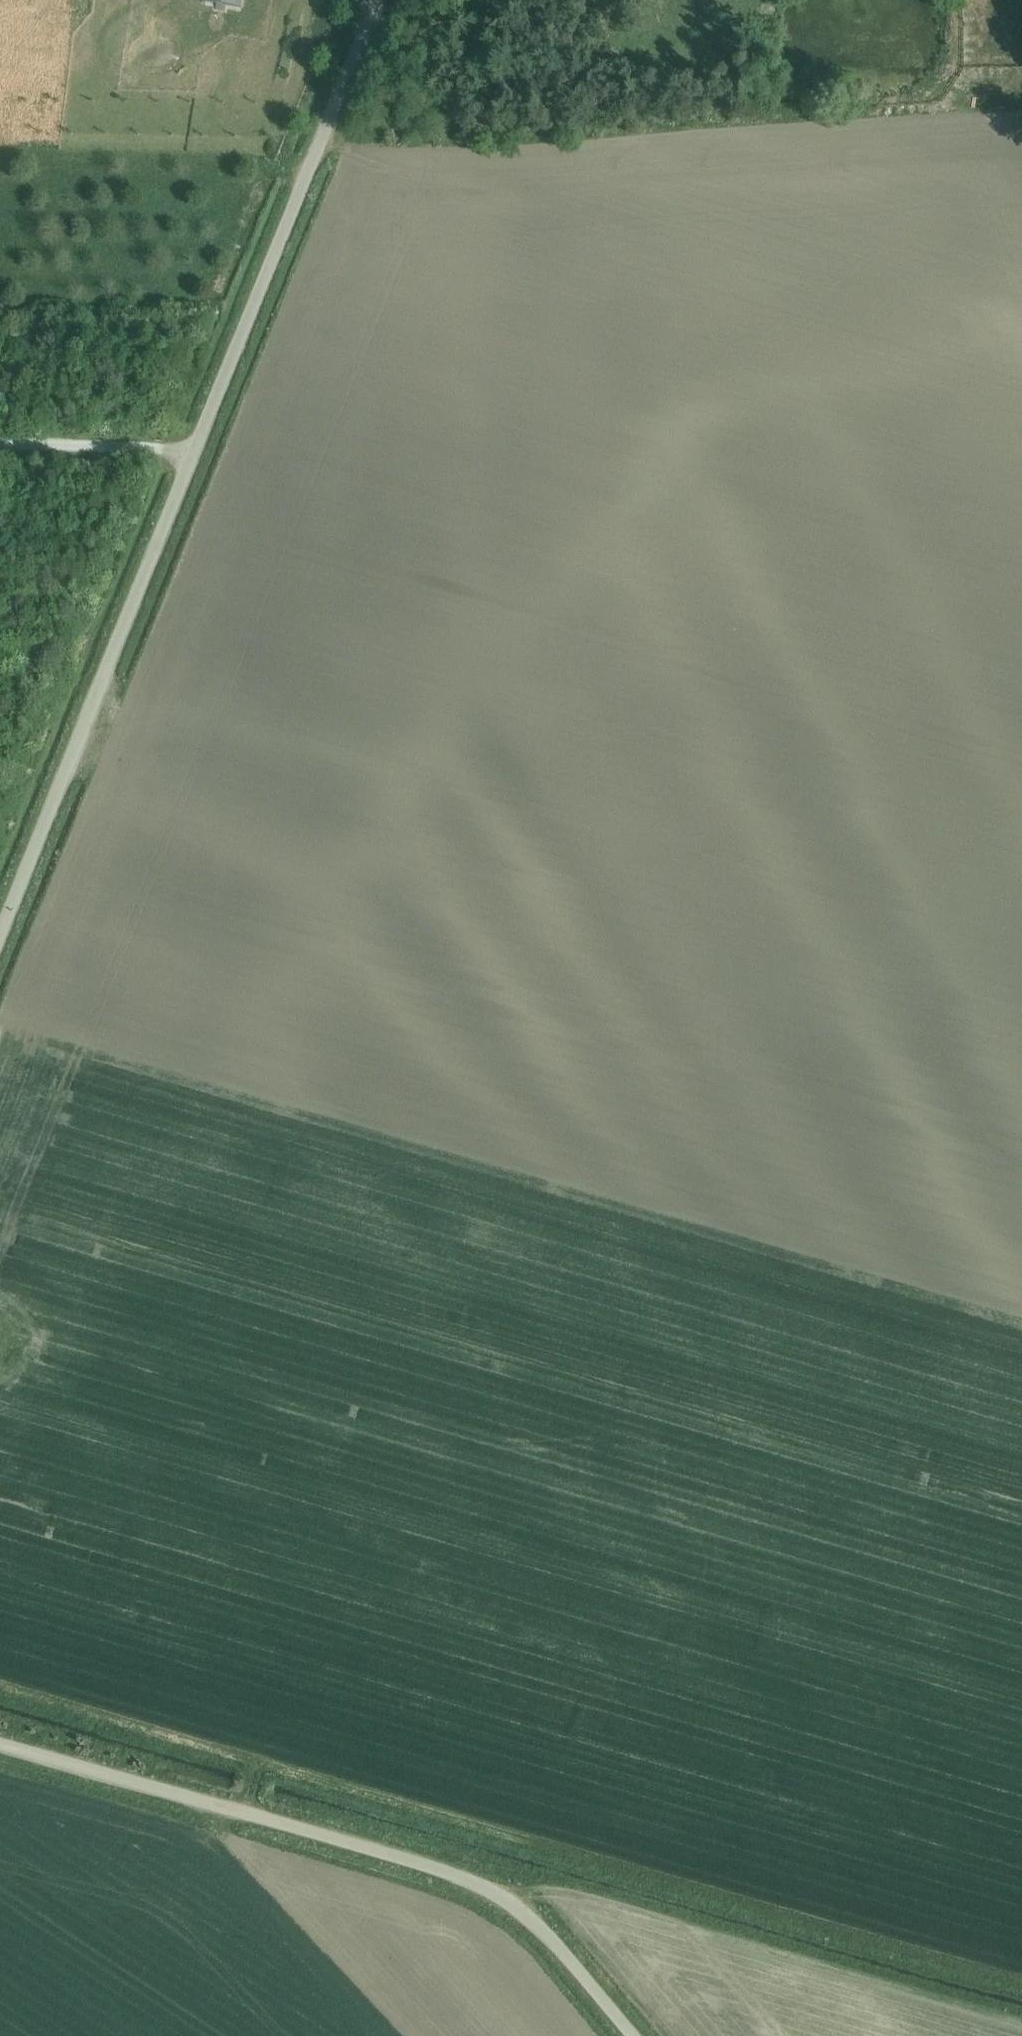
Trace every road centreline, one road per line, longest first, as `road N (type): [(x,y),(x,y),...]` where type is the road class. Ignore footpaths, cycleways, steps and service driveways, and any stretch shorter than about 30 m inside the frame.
road 1 (unclassified): [(376,0),(0,927)]
road 2 (unclassified): [(0,1743),(490,1890),(562,1954),(631,2035)]

